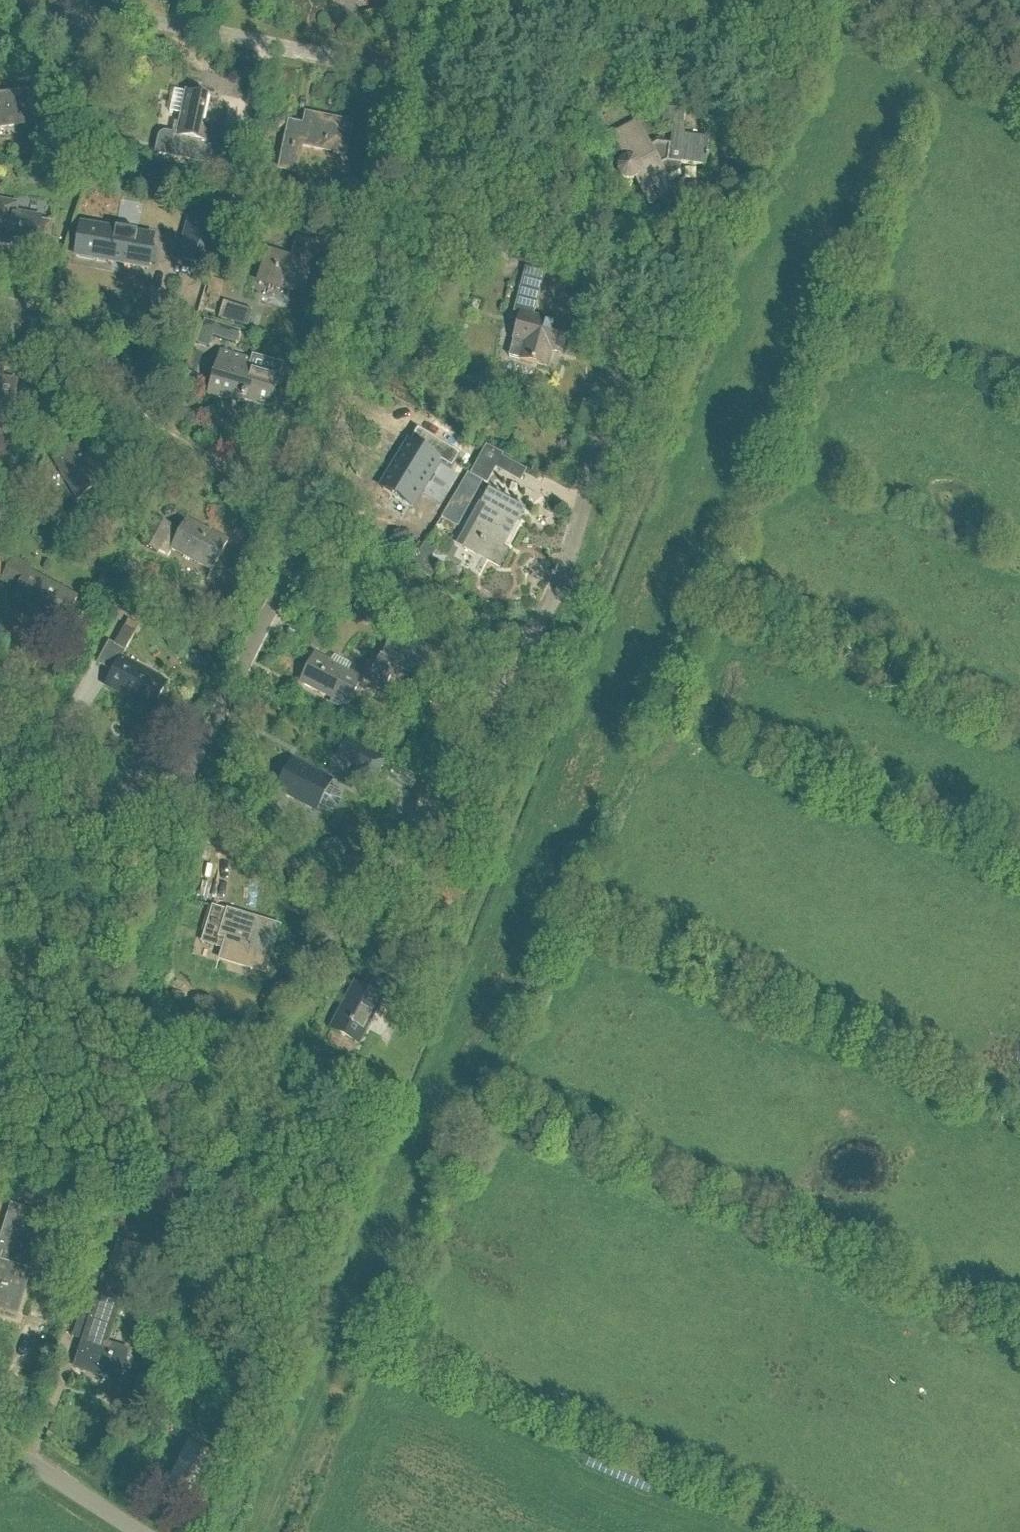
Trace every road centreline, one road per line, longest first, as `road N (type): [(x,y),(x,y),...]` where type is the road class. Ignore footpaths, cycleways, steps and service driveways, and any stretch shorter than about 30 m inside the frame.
road 1 (unclassified): [(165,790),(210,823),(345,881),(386,881),(446,765),(553,602),(596,447),(611,282),(603,264),(557,232),(419,168)]
road 2 (unclassified): [(441,86),(136,19),(0,35)]
road 3 (unclassified): [(311,513),(215,468),(151,426),(75,334),(44,313),(0,302)]
road 4 (unclassified): [(311,513),(419,168)]
road 5 (unclassified): [(165,790),(190,765),(285,584),(311,513)]
road 6 (unclassified): [(165,790),(0,708)]
road 7 (unclassified): [(0,841),(104,821),(165,790)]
road 8 (unclassified): [(137,1531),(0,1444)]

